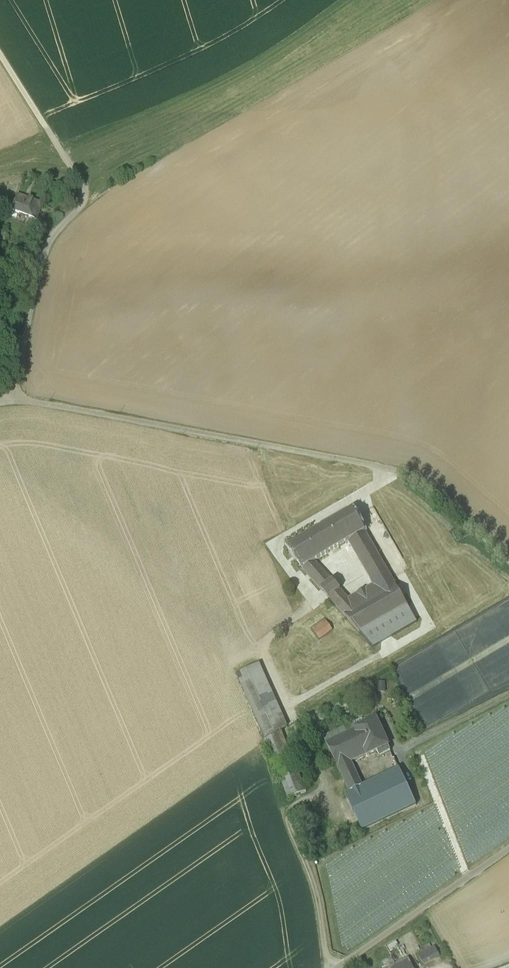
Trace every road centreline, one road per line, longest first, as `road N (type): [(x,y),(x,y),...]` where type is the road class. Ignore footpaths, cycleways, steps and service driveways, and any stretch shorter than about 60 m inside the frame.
road 1 (unclassified): [(11,400),(411,475),(508,561)]
road 2 (unclassified): [(0,55),(87,196),(46,244),(11,400)]
road 3 (track): [(339,967),(508,850)]

